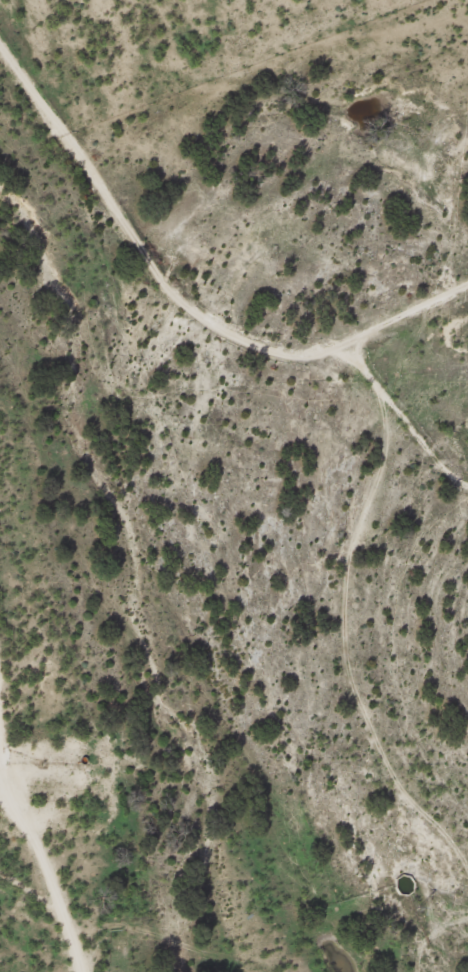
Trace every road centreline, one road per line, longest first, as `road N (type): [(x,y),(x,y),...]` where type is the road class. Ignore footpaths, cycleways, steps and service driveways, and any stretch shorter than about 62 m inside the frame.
road 1 (track): [(0,35),(96,205),(161,290),(225,339),(343,364),(368,428),(368,528),(323,617),(323,686),(353,766),(467,914)]
road 2 (track): [(67,971),(0,709)]
road 3 (track): [(283,971),(269,954),(62,934)]
road 4 (track): [(467,301),(343,364)]

